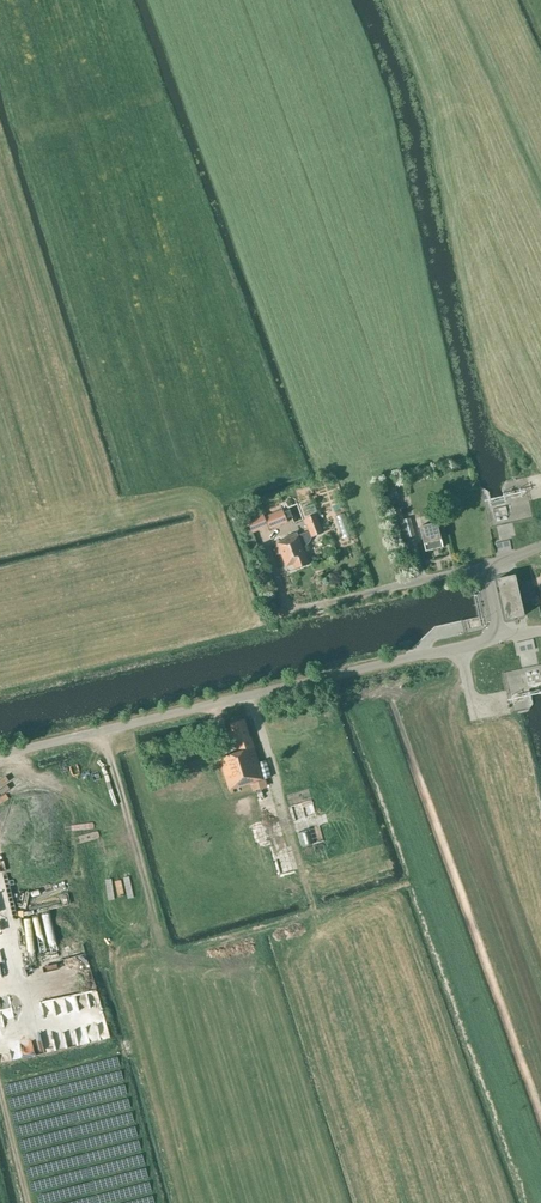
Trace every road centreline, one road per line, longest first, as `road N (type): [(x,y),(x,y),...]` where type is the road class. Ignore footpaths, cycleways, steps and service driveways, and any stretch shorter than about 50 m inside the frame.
road 1 (unclassified): [(0,755),(499,637)]
road 2 (unclassified): [(278,617),(484,567)]

